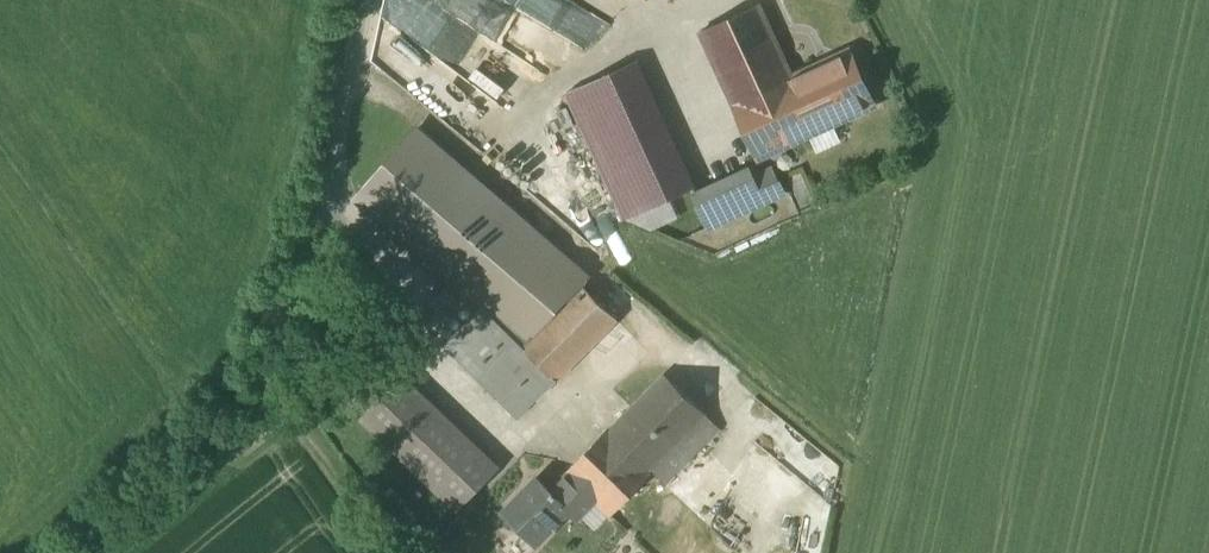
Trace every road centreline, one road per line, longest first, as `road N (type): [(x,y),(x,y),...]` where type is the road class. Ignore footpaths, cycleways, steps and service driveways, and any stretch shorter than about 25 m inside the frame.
road 1 (unclassified): [(367,0),(294,378),(257,430),(108,552)]

